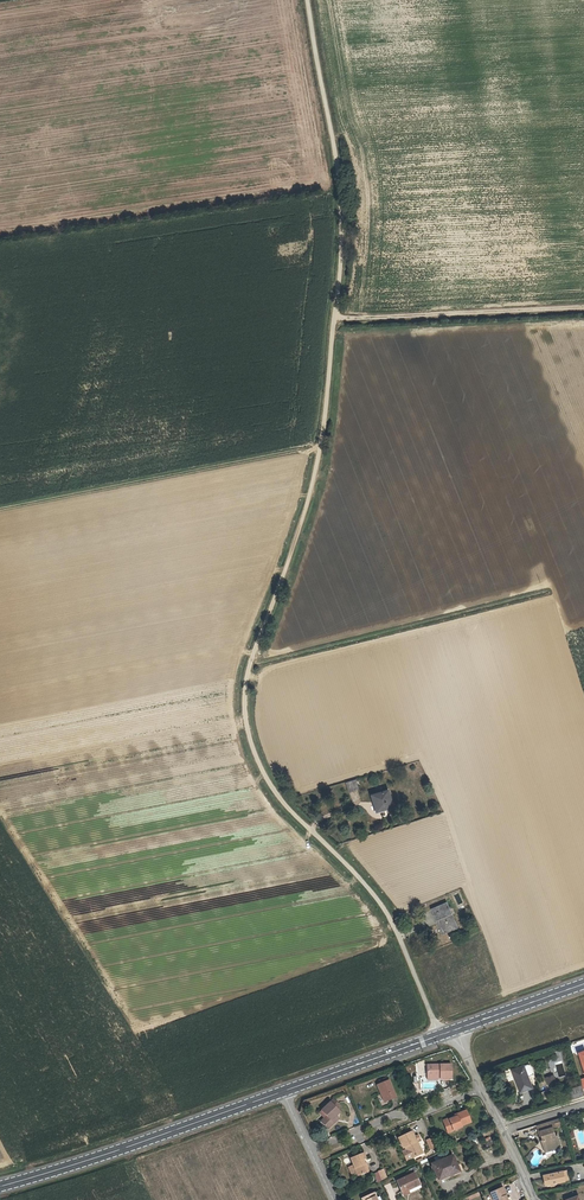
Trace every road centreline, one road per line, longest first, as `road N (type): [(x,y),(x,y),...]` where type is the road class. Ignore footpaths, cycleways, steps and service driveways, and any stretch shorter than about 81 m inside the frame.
road 1 (residential): [(439,1035),(387,914),(279,797),(246,721),(251,660),(316,472),(339,272),(339,180),(308,0)]
road 2 (tertiary): [(283,1090),(0,1185)]
road 3 (residential): [(310,1150),(481,1090)]
road 4 (tertiary): [(439,1035),(283,1090)]
road 5 (tertiary): [(583,984),(455,1030)]
road 6 (residential): [(481,1090),(533,1199)]

